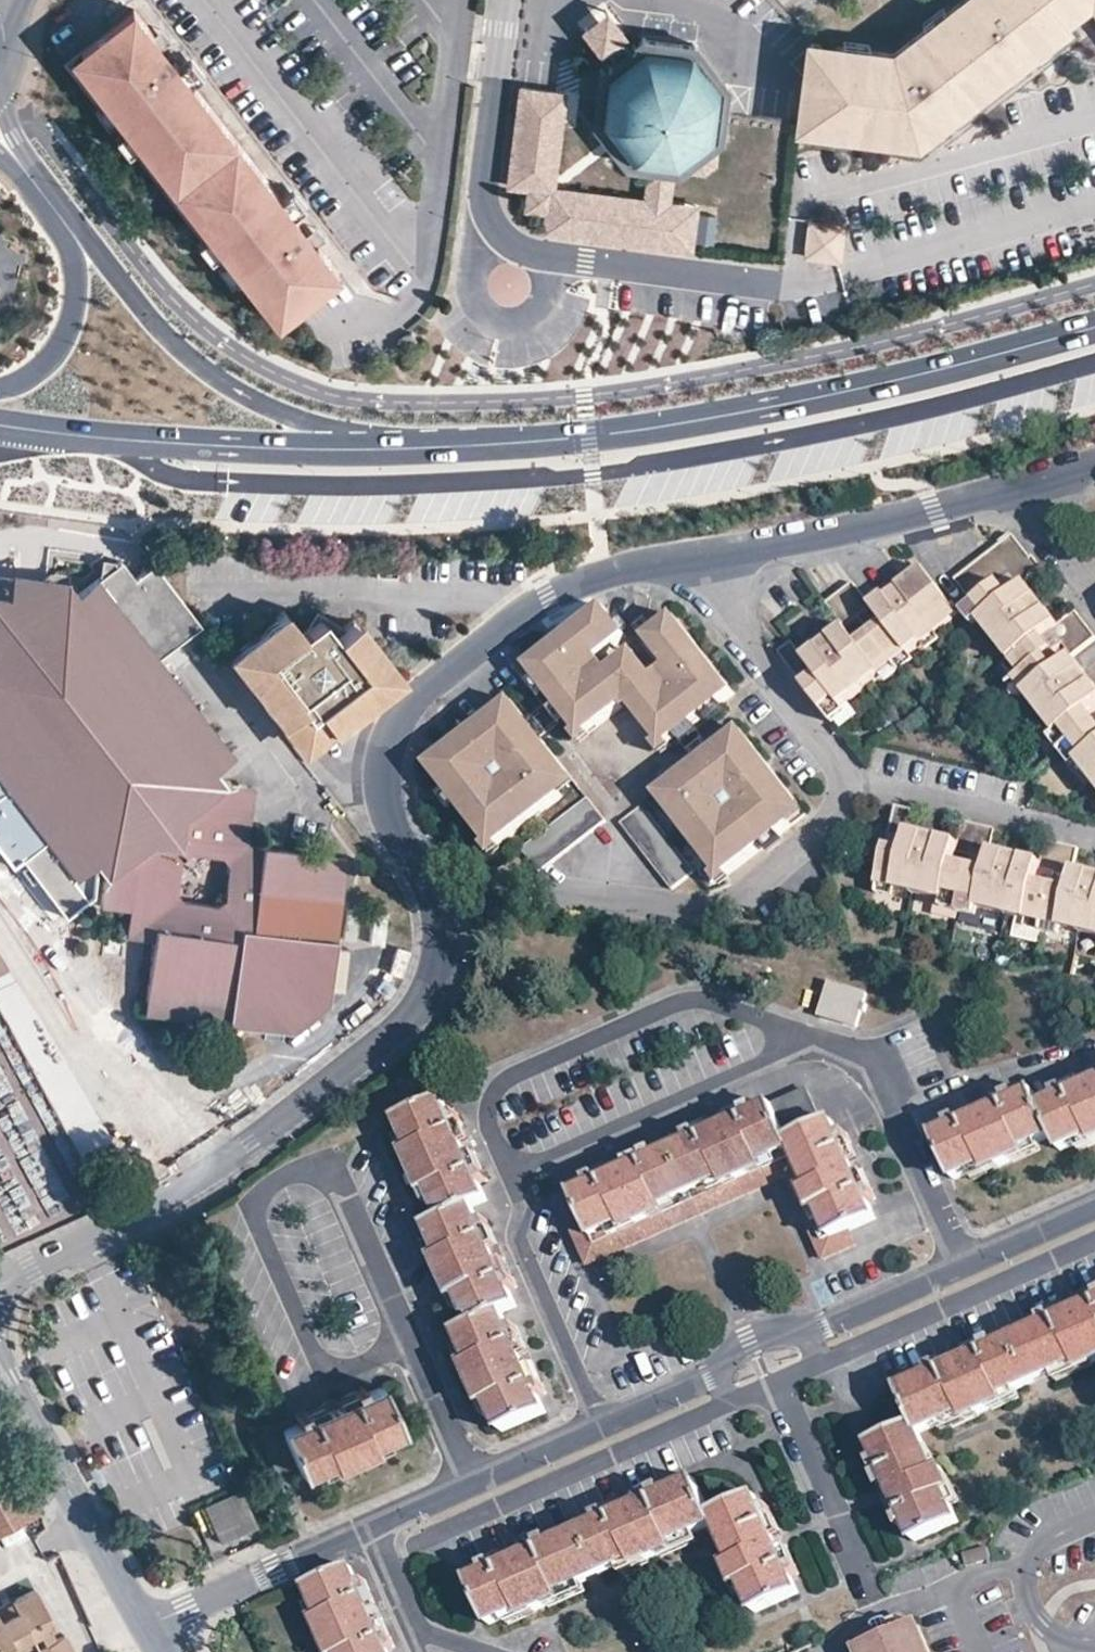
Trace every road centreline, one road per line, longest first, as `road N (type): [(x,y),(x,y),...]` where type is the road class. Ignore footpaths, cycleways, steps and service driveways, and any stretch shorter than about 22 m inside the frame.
road 1 (residential): [(1094,1207),(823,1325),(753,1342),(714,1377),(145,1628)]
road 2 (residential): [(712,555),(722,600),(843,771),(849,786),(841,809),(740,901),(721,909),(451,880),(433,887)]
road 3 (secondary): [(1094,330),(722,423),(439,453)]
road 4 (residential): [(433,887),(443,923),(429,999),(371,1059),(221,1166),(0,1289)]
road 5 (residential): [(712,555),(594,579),(547,597),(407,703),(385,741),(381,778),(390,818),(433,887)]
road 6 (residential): [(439,453),(279,393),(177,335),(95,243),(76,234)]
road 7 (secondary): [(439,453),(199,446),(21,424)]
road 8 (residential): [(1035,484),(712,555)]
road 9 (tertiary): [(0,1368),(145,1628)]
road 10 (residential): [(484,201),(508,0)]
road 11 (residential): [(76,234),(73,328),(25,385),(0,391)]
road 12 (residential): [(1035,484),(1054,537),(1094,594)]

